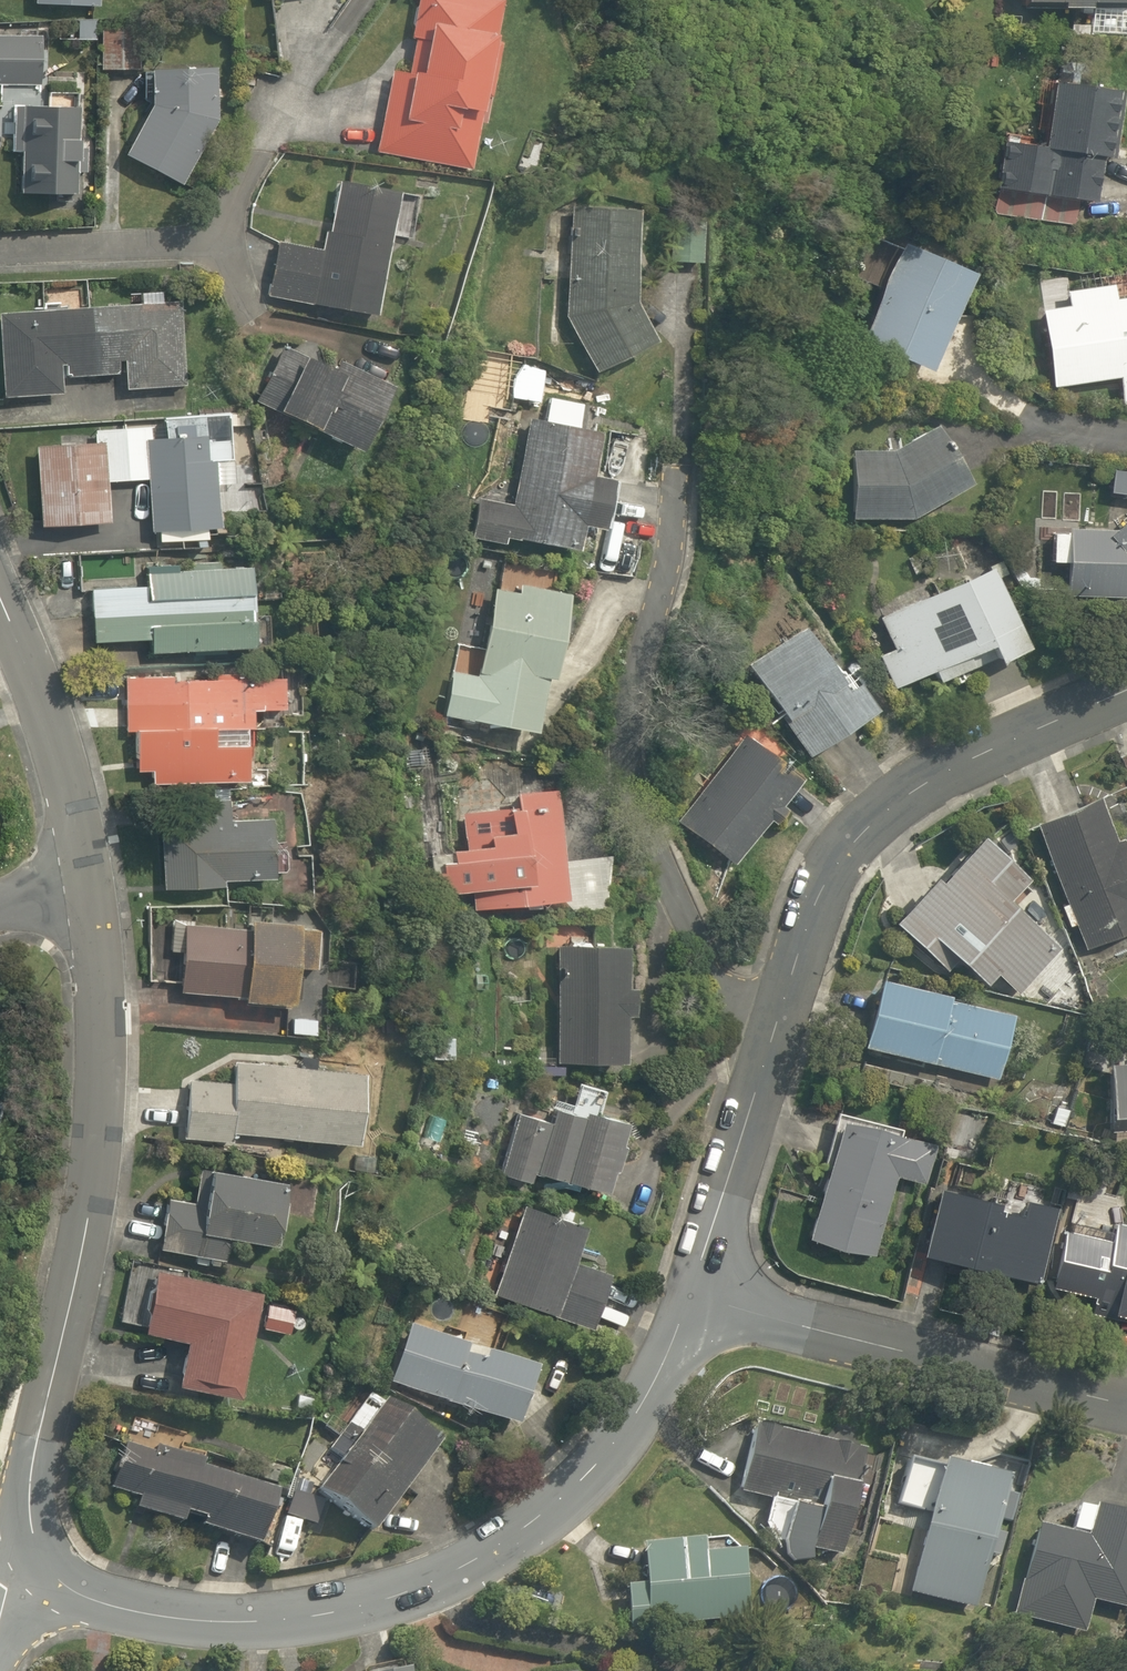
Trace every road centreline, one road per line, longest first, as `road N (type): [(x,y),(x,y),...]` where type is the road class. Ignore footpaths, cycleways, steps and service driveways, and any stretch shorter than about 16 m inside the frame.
road 1 (residential): [(691,1297),(623,1434),(591,1468),(501,1544),(416,1588),(319,1613),(207,1621),(76,1593),(42,1561)]
road 2 (residential): [(767,1055),(729,1016),(660,877),(633,758),(678,511),(685,300)]
road 3 (residential): [(90,894),(101,970),(90,1221),(29,1486),(28,1525),(42,1561)]
road 4 (residential): [(1126,690),(920,787),(851,843),(815,905),(767,1055)]
road 5 (residential): [(1126,1405),(691,1297)]
road 6 (residential): [(0,601),(48,724),(90,894)]
road 7 (residential): [(767,1055),(691,1297)]

